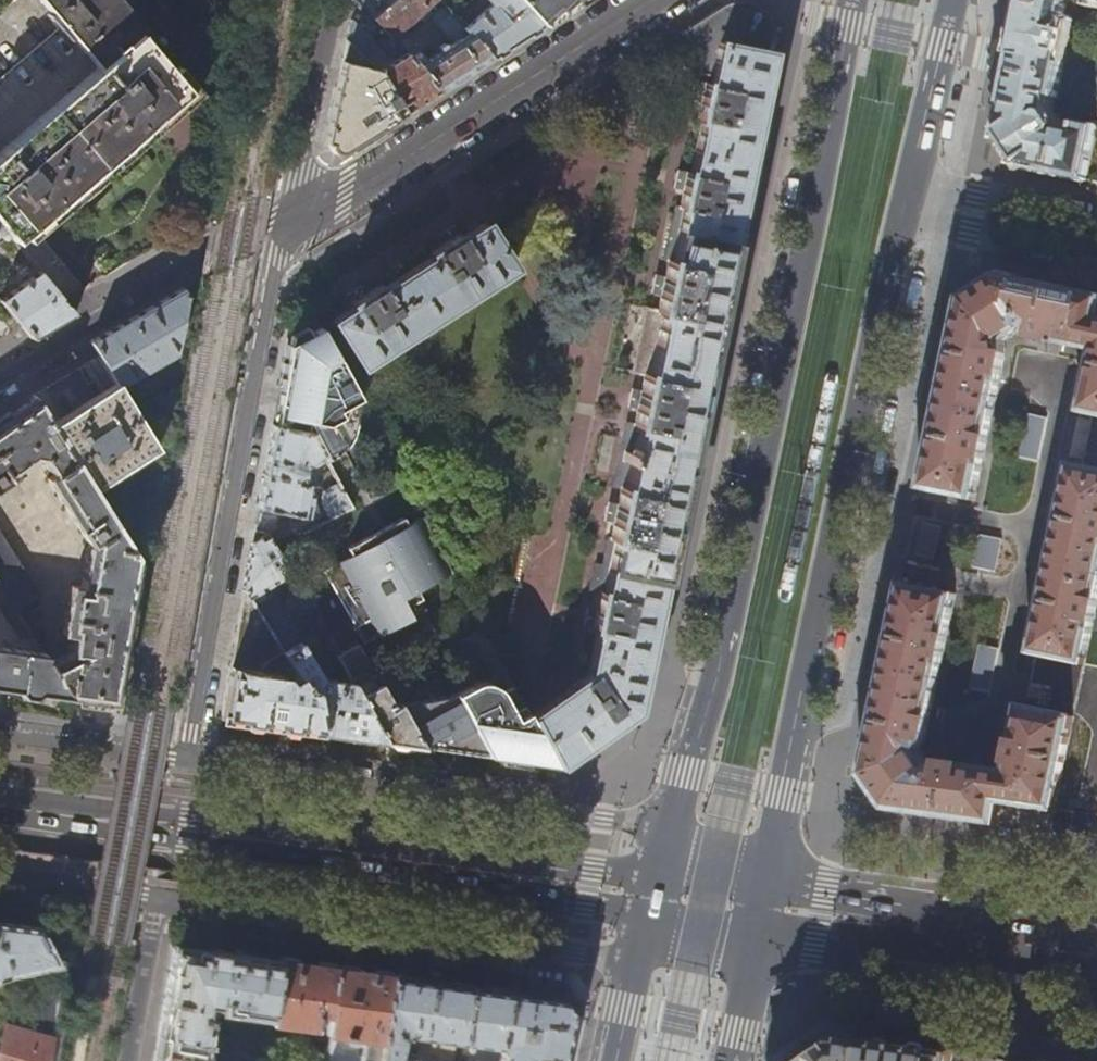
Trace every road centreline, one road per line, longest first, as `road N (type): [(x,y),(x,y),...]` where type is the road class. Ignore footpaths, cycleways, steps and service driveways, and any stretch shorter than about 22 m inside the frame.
road 1 (residential): [(182,764),(280,240),(290,227),(652,0)]
road 2 (primary): [(851,0),(735,592),(675,831)]
road 3 (primary): [(764,908),(907,196)]
road 4 (secondary): [(659,896),(0,807)]
road 5 (residential): [(335,0),(285,208),(0,380)]
road 6 (residential): [(640,963),(159,895)]
road 7 (residential): [(636,824),(182,764)]
road 8 (secondary): [(764,908),(1096,954)]
road 9 (primary): [(907,196),(954,0)]
road 10 (residential): [(182,764),(0,737)]
road 11 (residential): [(159,895),(129,1060)]
road 12 (residential): [(0,874),(159,895)]
road 13 (residential): [(952,208),(969,229),(1096,254)]
road 14 (primary): [(729,1060),(764,908)]
road 15 (residential): [(952,208),(977,195),(1096,221)]

